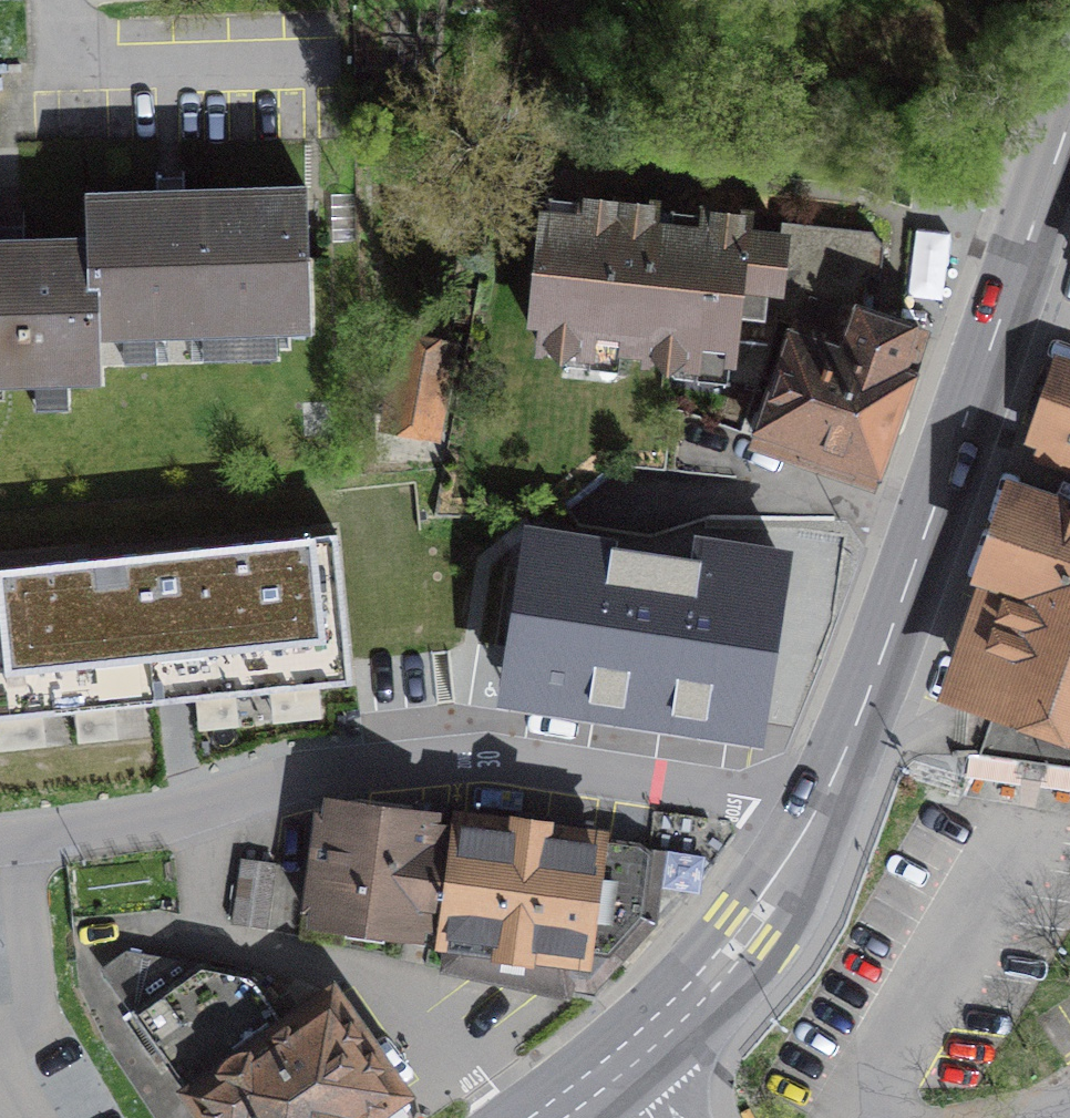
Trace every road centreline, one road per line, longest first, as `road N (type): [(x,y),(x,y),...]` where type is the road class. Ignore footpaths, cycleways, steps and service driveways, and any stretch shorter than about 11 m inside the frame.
road 1 (residential): [(0,843),(195,813),(324,779),(531,768),(819,813)]
road 2 (secondary): [(1069,120),(819,813)]
road 3 (secondary): [(819,813),(768,907),(717,973),(555,1117)]

